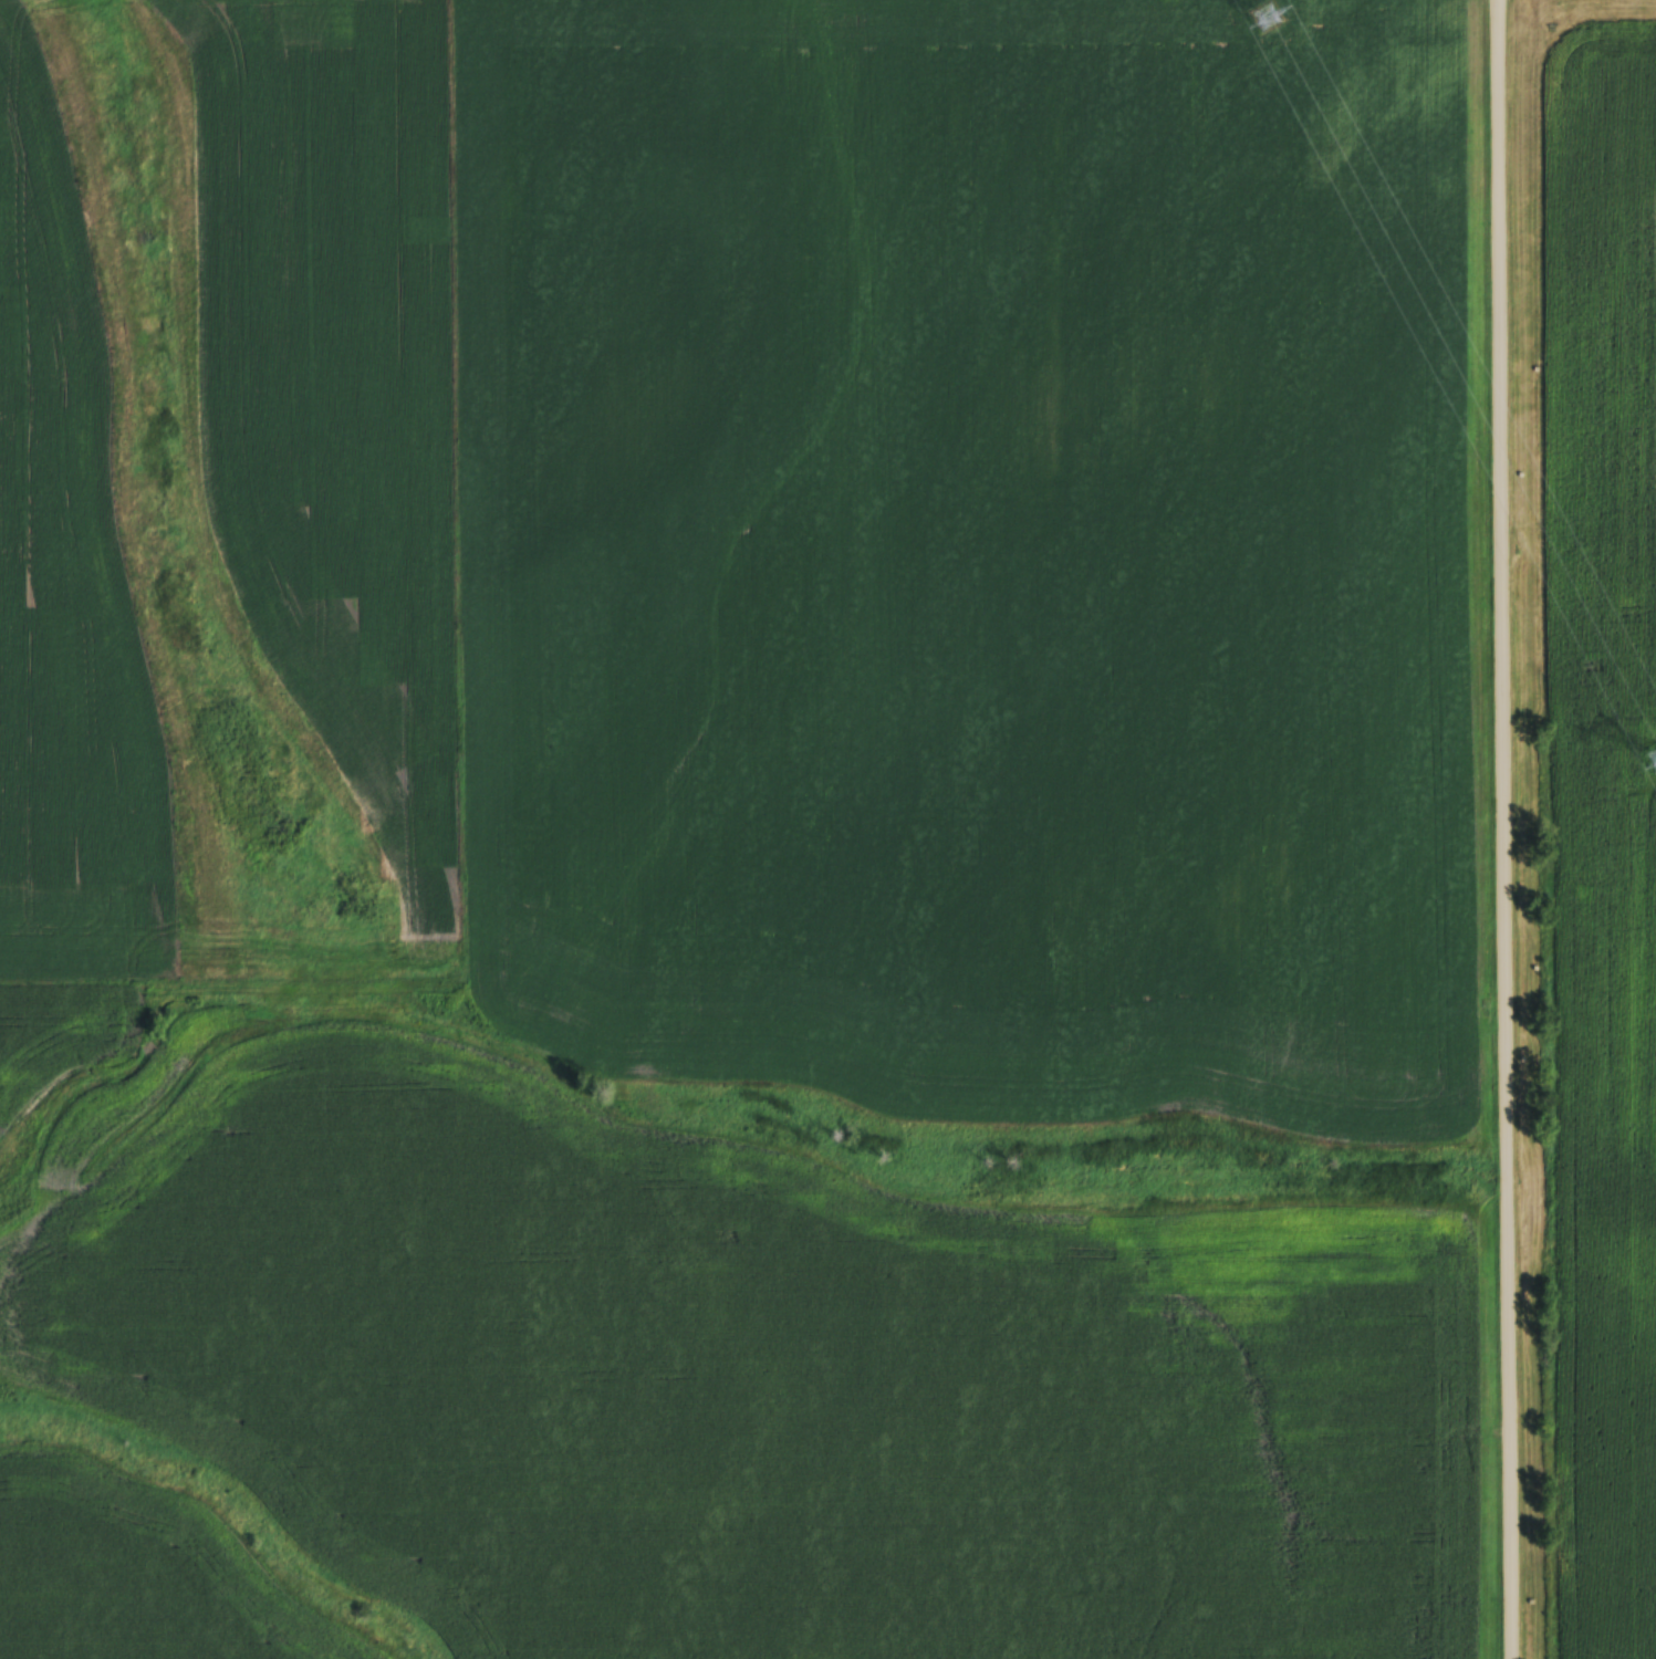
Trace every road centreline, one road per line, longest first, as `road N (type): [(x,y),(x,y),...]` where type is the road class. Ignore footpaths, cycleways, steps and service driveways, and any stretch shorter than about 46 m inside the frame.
road 1 (residential): [(1513,1658),(1502,0)]

